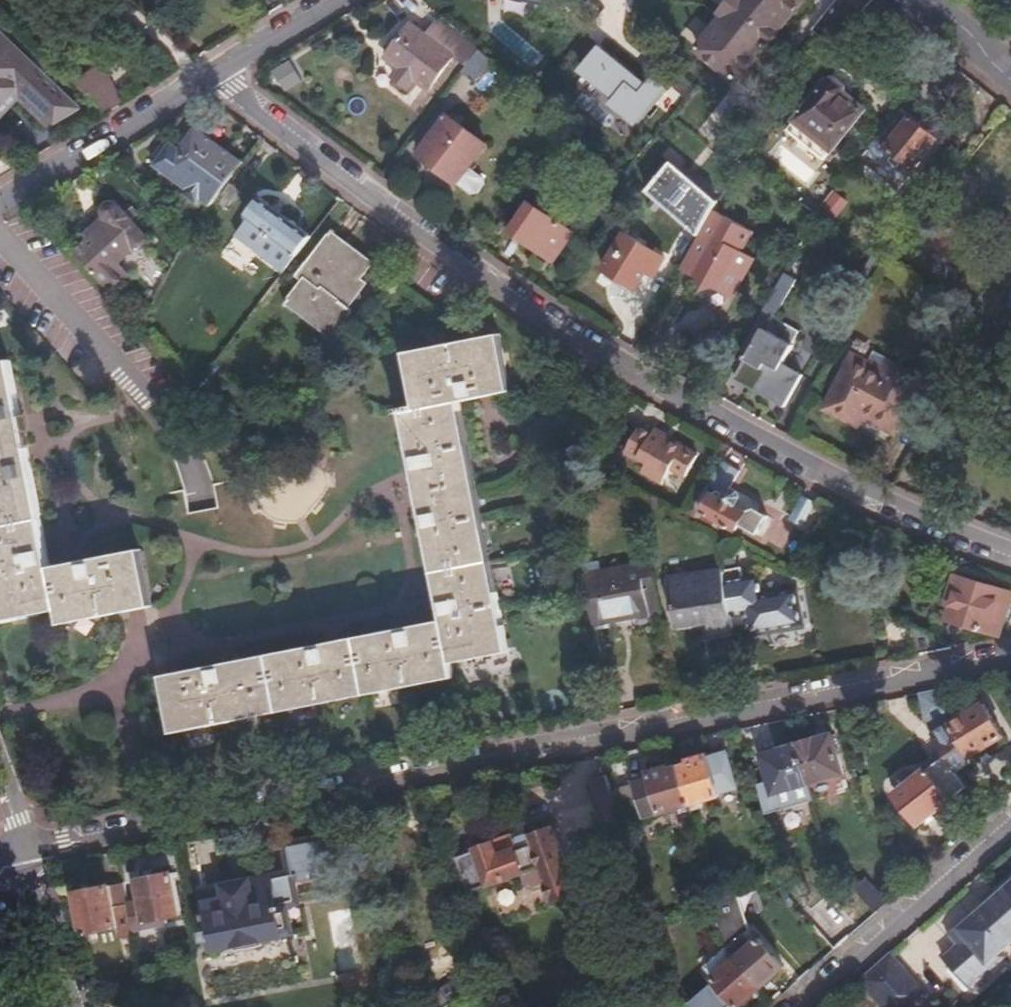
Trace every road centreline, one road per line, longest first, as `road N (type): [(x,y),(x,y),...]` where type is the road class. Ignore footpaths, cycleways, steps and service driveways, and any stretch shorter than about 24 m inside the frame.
road 1 (residential): [(28,847),(1010,653)]
road 2 (residential): [(1010,549),(892,501),(595,351),(200,75)]
road 3 (residential): [(795,1006),(1010,815)]
road 4 (residential): [(200,75),(0,208)]
road 5 (residential): [(85,1006),(28,847)]
road 6 (residential): [(325,0),(200,75)]

